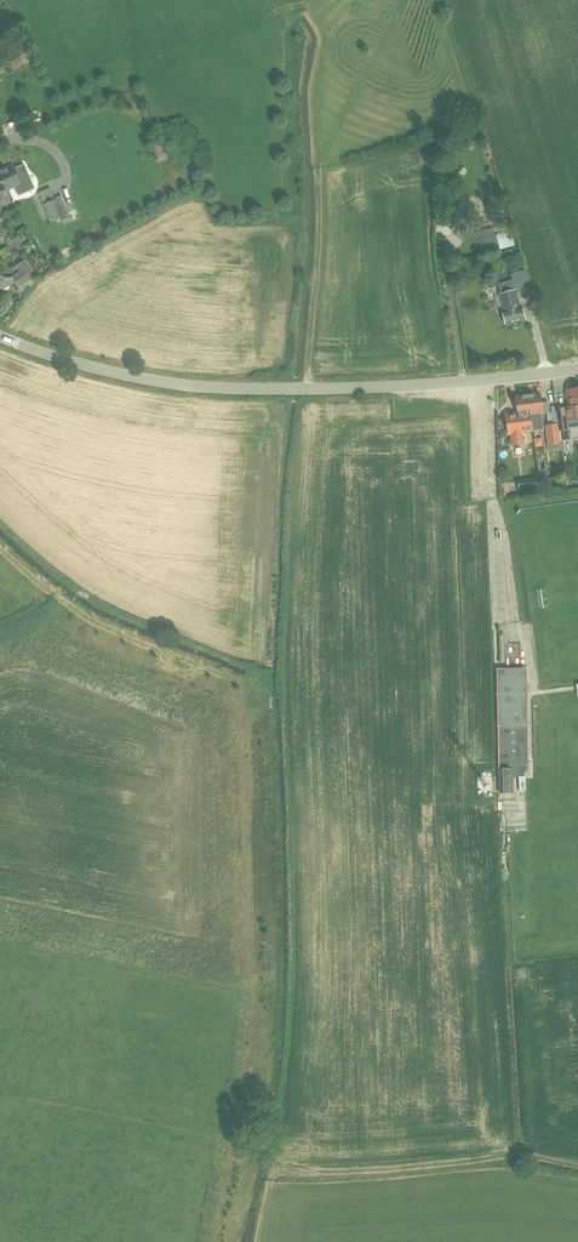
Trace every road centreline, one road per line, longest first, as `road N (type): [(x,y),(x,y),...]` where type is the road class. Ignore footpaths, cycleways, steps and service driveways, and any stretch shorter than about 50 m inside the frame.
road 1 (residential): [(577,368),(462,383),(242,391),(155,384),(0,336)]

